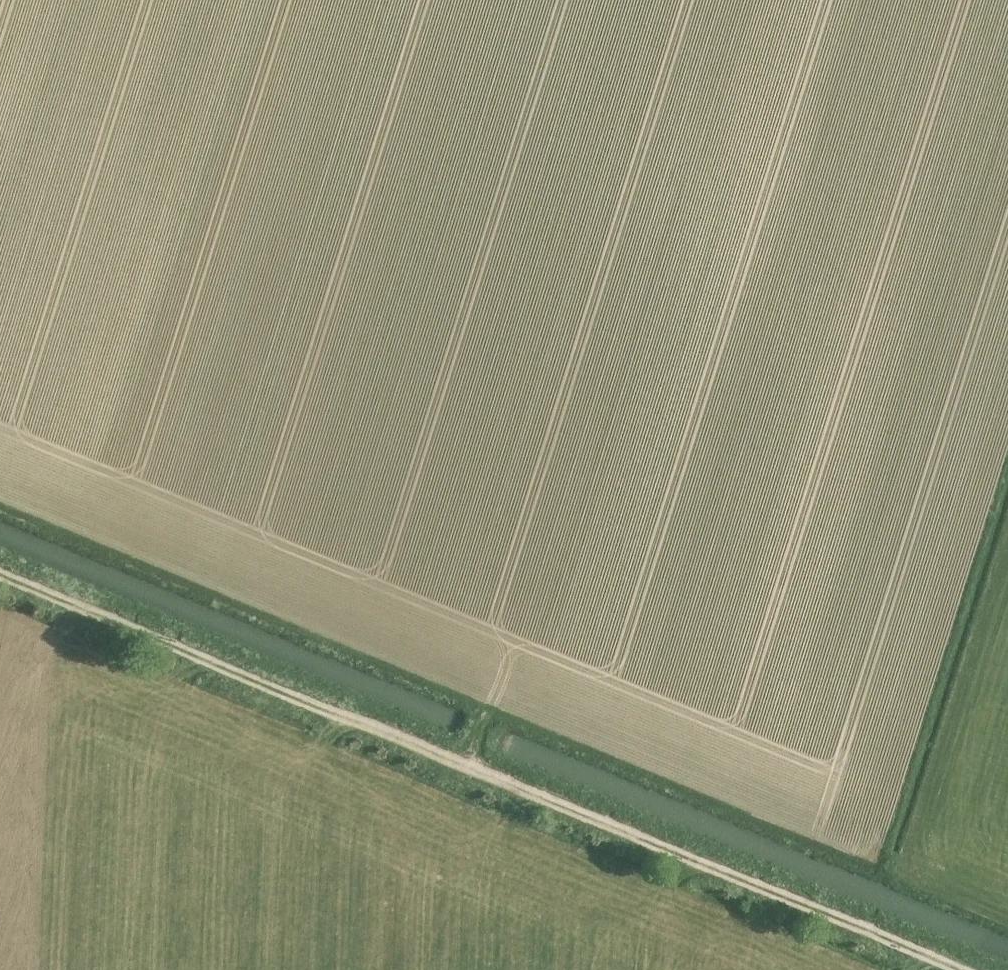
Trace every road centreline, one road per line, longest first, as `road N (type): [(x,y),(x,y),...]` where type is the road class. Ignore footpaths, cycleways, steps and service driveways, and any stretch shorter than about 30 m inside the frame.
road 1 (track): [(0,577),(951,969)]

